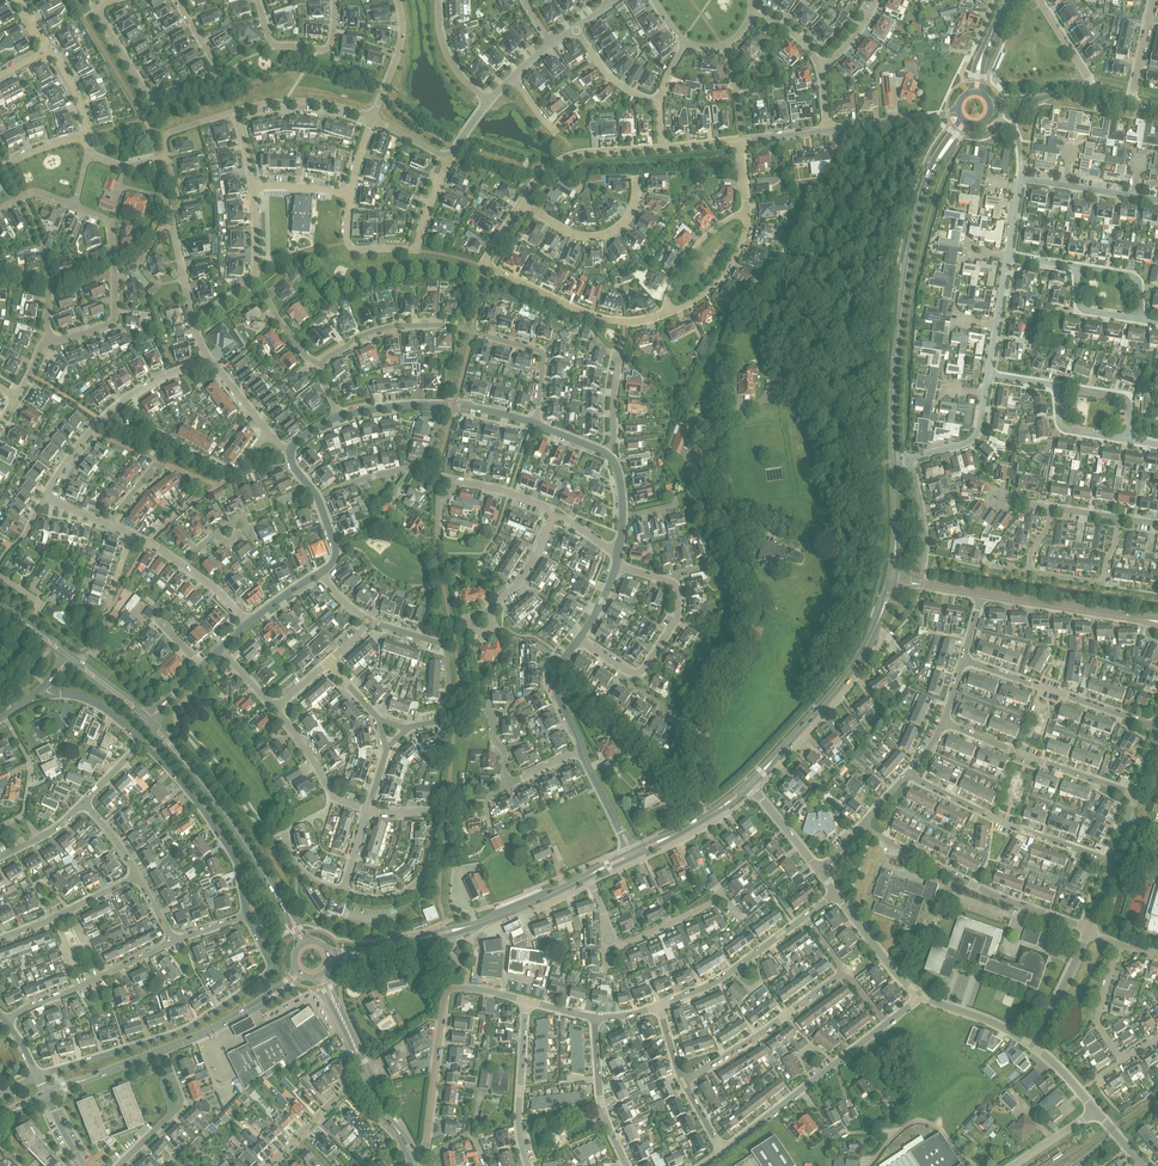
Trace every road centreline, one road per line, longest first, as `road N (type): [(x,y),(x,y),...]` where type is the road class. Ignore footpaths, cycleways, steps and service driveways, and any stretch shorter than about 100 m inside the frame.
road 1 (residential): [(37,1077),(177,1033),(266,977),(271,962),(248,915)]
road 2 (secondary): [(894,461),(905,280),(922,196),(945,149)]
road 3 (residential): [(537,425),(541,351),(458,328),(382,329),(322,364)]
road 4 (secondary): [(304,943),(205,785),(149,719)]
road 5 (secondary): [(331,957),(476,925),(588,876)]
road 6 (residential): [(669,314),(644,322),(600,319),(485,266),(521,203)]
road 7 (residential): [(99,7),(147,94),(157,98),(217,73),(177,0)]
road 8 (residential): [(1090,929),(1005,900),(862,825)]
road 9 (secondary): [(750,786),(849,674),(892,582)]
road 10 (residential): [(344,887),(386,898),(413,887),(428,868),(437,811),(369,810)]
road 11 (residential): [(1112,861),(986,815),(908,775)]
road 12 (tertiary): [(107,1072),(211,1030),(299,973)]
road 13 (residential): [(350,196),(351,247),(415,251),(449,160)]
road 14 (residential): [(721,1150),(886,1024)]
road 15 (residential): [(1157,728),(962,662)]
road 16 (residential): [(1136,795),(943,724)]
road 17 (residential): [(248,915),(233,853),(144,745)]
road 18 (residential): [(75,205),(110,224),(114,321),(52,341)]
road 19 (residential): [(684,1083),(845,972)]
road 20 (residential): [(408,728),(445,718),(446,650),(369,620)]
road 21 (residential): [(4,1019),(174,941)]
road 22 (tertiary): [(1157,623),(982,594)]
road 23 (residential): [(659,1006),(721,979),(806,916)]
road 24 (residential): [(319,497),(427,465),(438,406)]
road 25 (residential): [(254,188),(255,281),(194,325)]
road 26 (residential): [(424,1154),(451,989)]
road 27 (residential): [(530,1165),(518,1127),(528,1001)]
road 28 (residential): [(521,203),(539,177),(573,155),(663,148)]
road 29 (residential): [(521,203),(573,234),(600,236),(632,211),(637,178)]
road 30 (residential): [(257,0),(272,44),(324,51),(331,47),(335,0)]
road 31 (residential): [(627,1165),(598,1096),(595,1017)]
road 32 (residential): [(609,938),(633,940),(719,900),(743,923)]
road 33 (residential): [(102,420),(150,429),(226,472),(241,470)]
road 34 (residential): [(0,938),(138,877)]
road 35 (residential): [(52,341),(47,259),(23,197)]
road 36 (residential): [(369,810),(333,797),(277,708)]
road 37 (residential): [(236,112),(305,102),(374,119)]
road 38 (secondary): [(632,857),(750,786)]
road 39 (residential): [(1027,568),(1097,581),(1119,519)]
road 40 (residential): [(669,314),(689,256),(727,222),(747,215)]
road 41 (residential): [(827,130),(959,110)]
road 42 (residential): [(194,325),(165,197)]
road 43 (residential): [(669,314),(723,275),(747,215)]
road 44 (residential): [(919,993),(836,894)]
road 45 (residential): [(266,1165),(340,1095),(364,1084)]
road 46 (residential): [(1033,1046),(919,993)]
road 47 (residential): [(1124,1059),(1099,1025),(1121,945)]
road 48 (residential): [(1033,1046),(1088,934)]
road 49 (residential): [(102,420),(150,384),(209,360)]
road 50 (residential): [(374,119),(400,48),(398,0)]
road 51 (residential): [(632,857),(578,747)]
road 52 (secondary): [(892,582),(894,461)]
road 53 (residential): [(144,745),(106,709),(45,687)]

